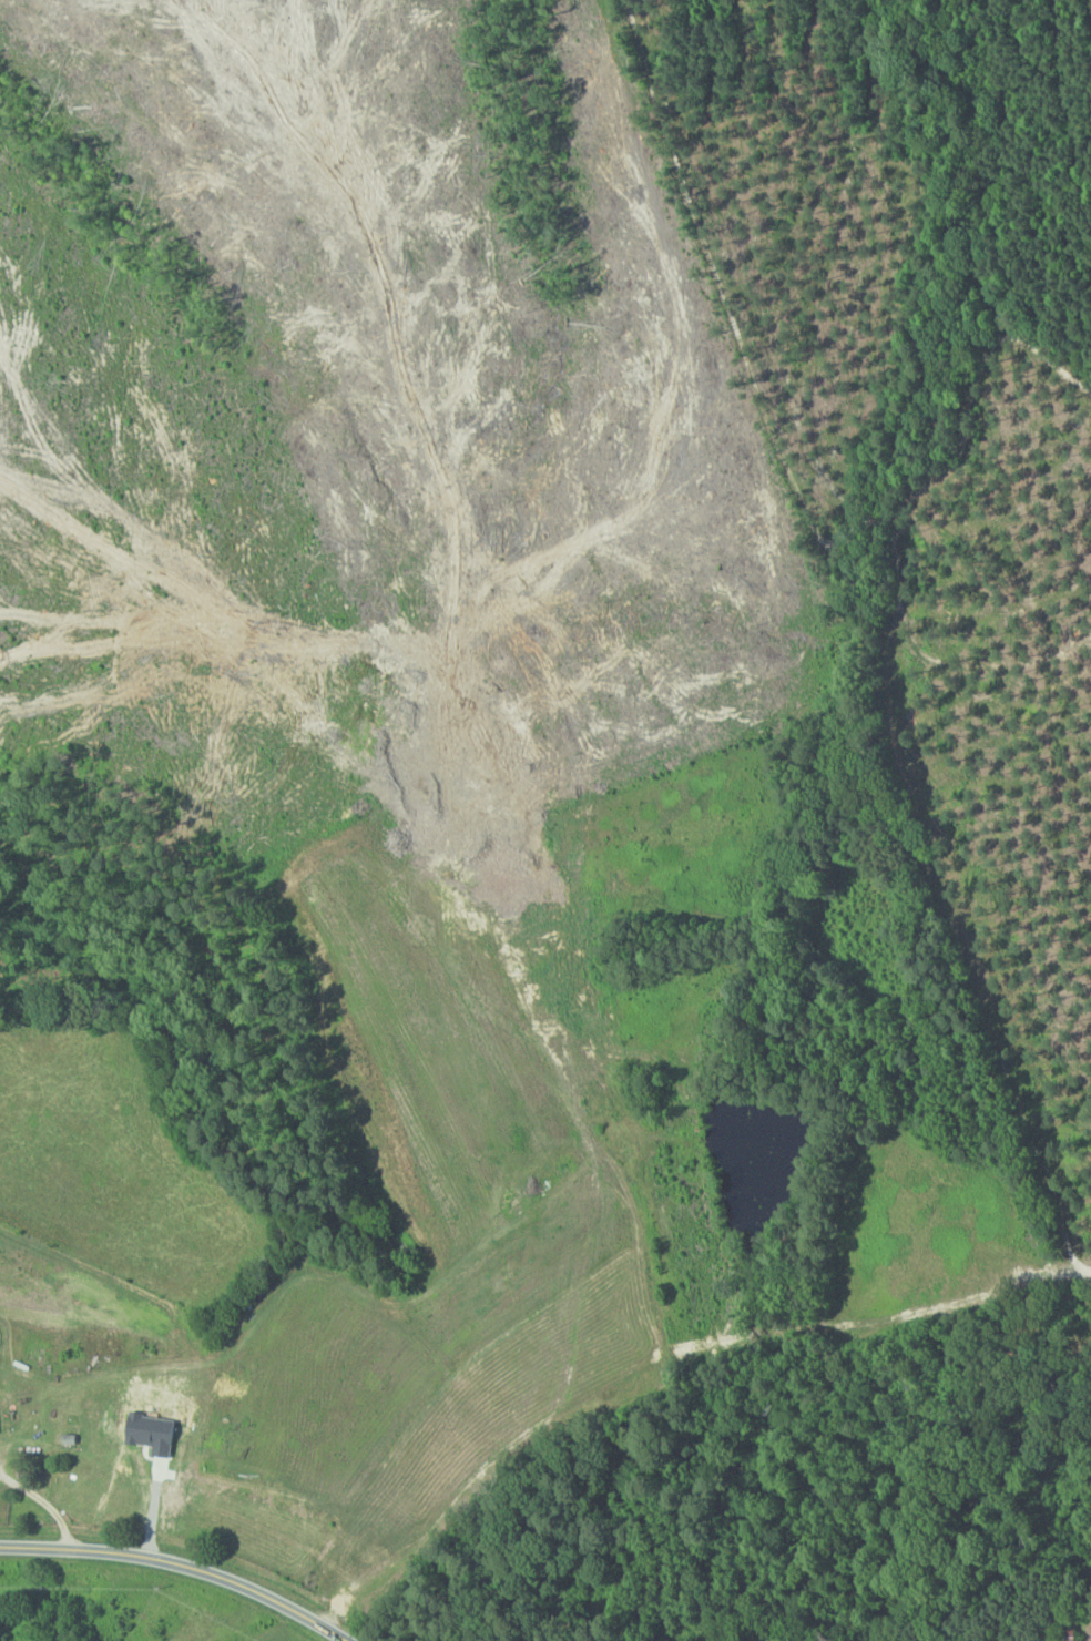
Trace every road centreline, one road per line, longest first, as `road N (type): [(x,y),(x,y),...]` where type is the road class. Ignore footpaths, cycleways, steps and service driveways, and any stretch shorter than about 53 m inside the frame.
road 1 (residential): [(0,1551),(103,1555),(200,1573),(341,1640)]

